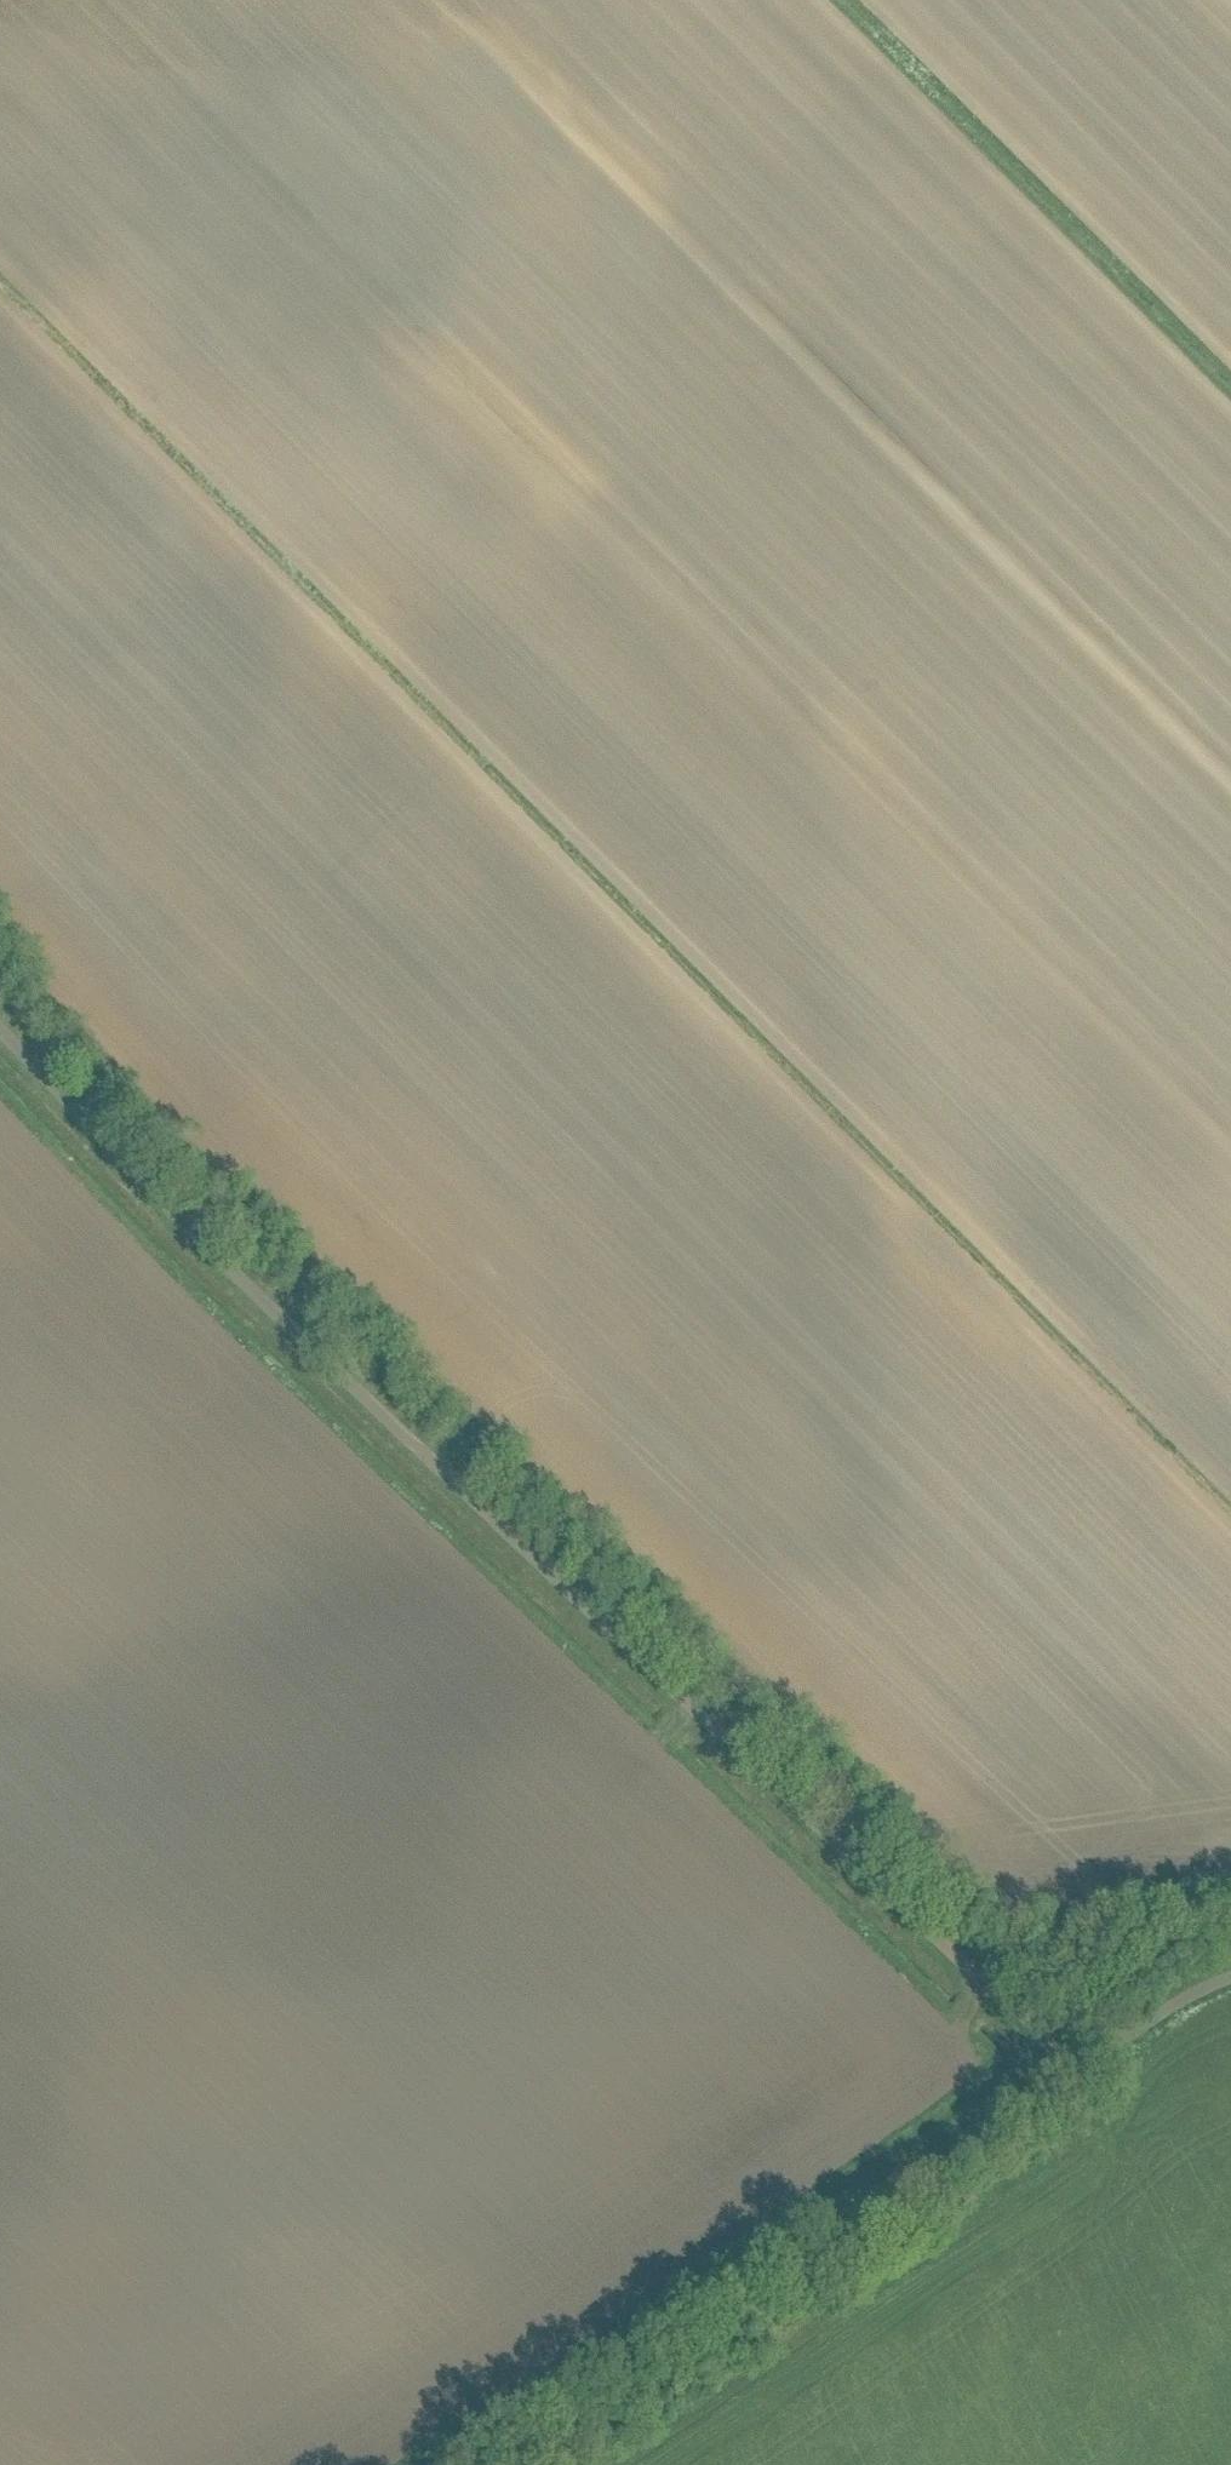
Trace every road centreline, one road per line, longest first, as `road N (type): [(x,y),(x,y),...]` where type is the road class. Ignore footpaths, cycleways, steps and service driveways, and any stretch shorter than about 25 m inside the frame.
road 1 (unclassified): [(0,1029),(243,1286),(1074,2069),(1230,1977)]
road 2 (track): [(528,2464),(1026,2115),(1074,2069)]

